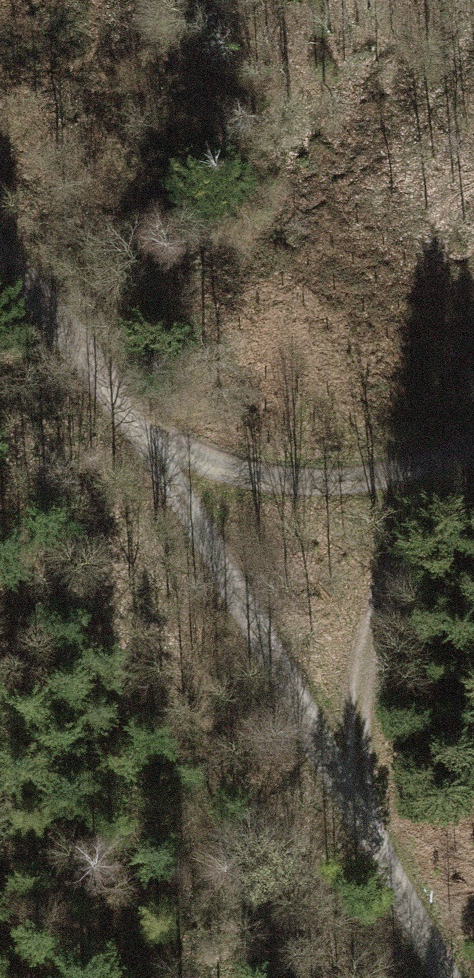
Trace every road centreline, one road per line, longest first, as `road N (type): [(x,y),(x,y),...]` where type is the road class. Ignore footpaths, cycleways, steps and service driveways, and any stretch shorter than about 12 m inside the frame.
road 1 (track): [(0,260),(160,446),(348,803)]
road 2 (track): [(473,463),(399,549),(364,643),(348,803)]
road 3 (track): [(160,446),(256,482),(369,481),(473,436)]
road 4 (track): [(348,803),(446,977)]

